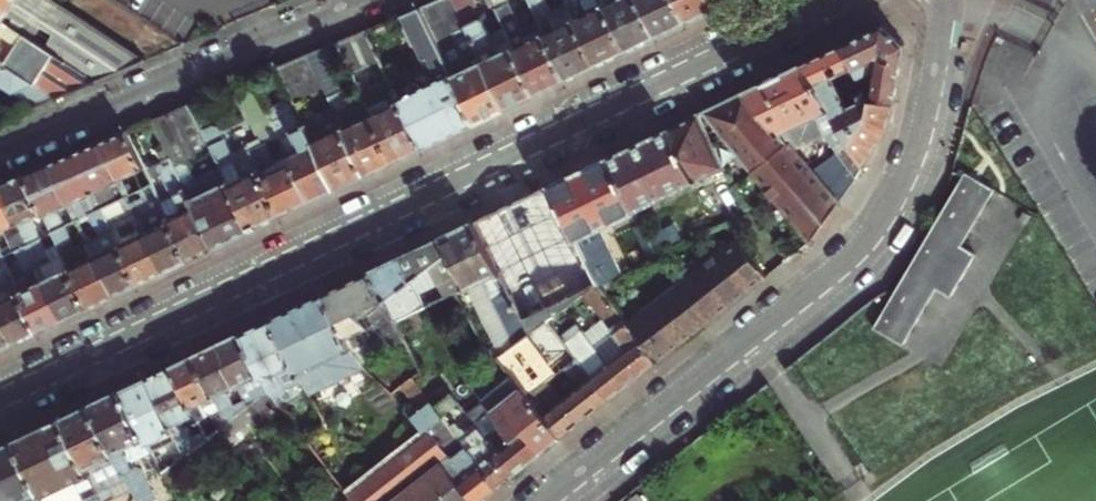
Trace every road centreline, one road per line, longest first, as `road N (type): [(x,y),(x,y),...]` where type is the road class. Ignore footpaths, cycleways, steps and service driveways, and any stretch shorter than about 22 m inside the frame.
road 1 (residential): [(0,400),(839,0)]
road 2 (residential): [(937,0),(941,25),(922,130),(906,176),(866,239),(544,500)]
road 3 (residential): [(362,0),(0,155)]

